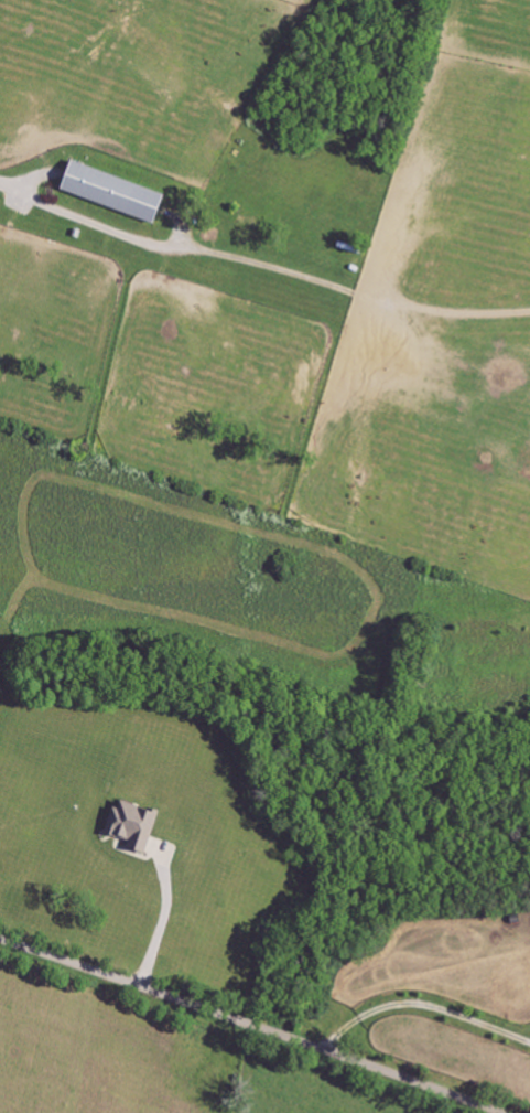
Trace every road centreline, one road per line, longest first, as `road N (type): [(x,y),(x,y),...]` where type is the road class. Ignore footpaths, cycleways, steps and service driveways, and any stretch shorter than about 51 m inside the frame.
road 1 (residential): [(0,940),(500,1112)]

